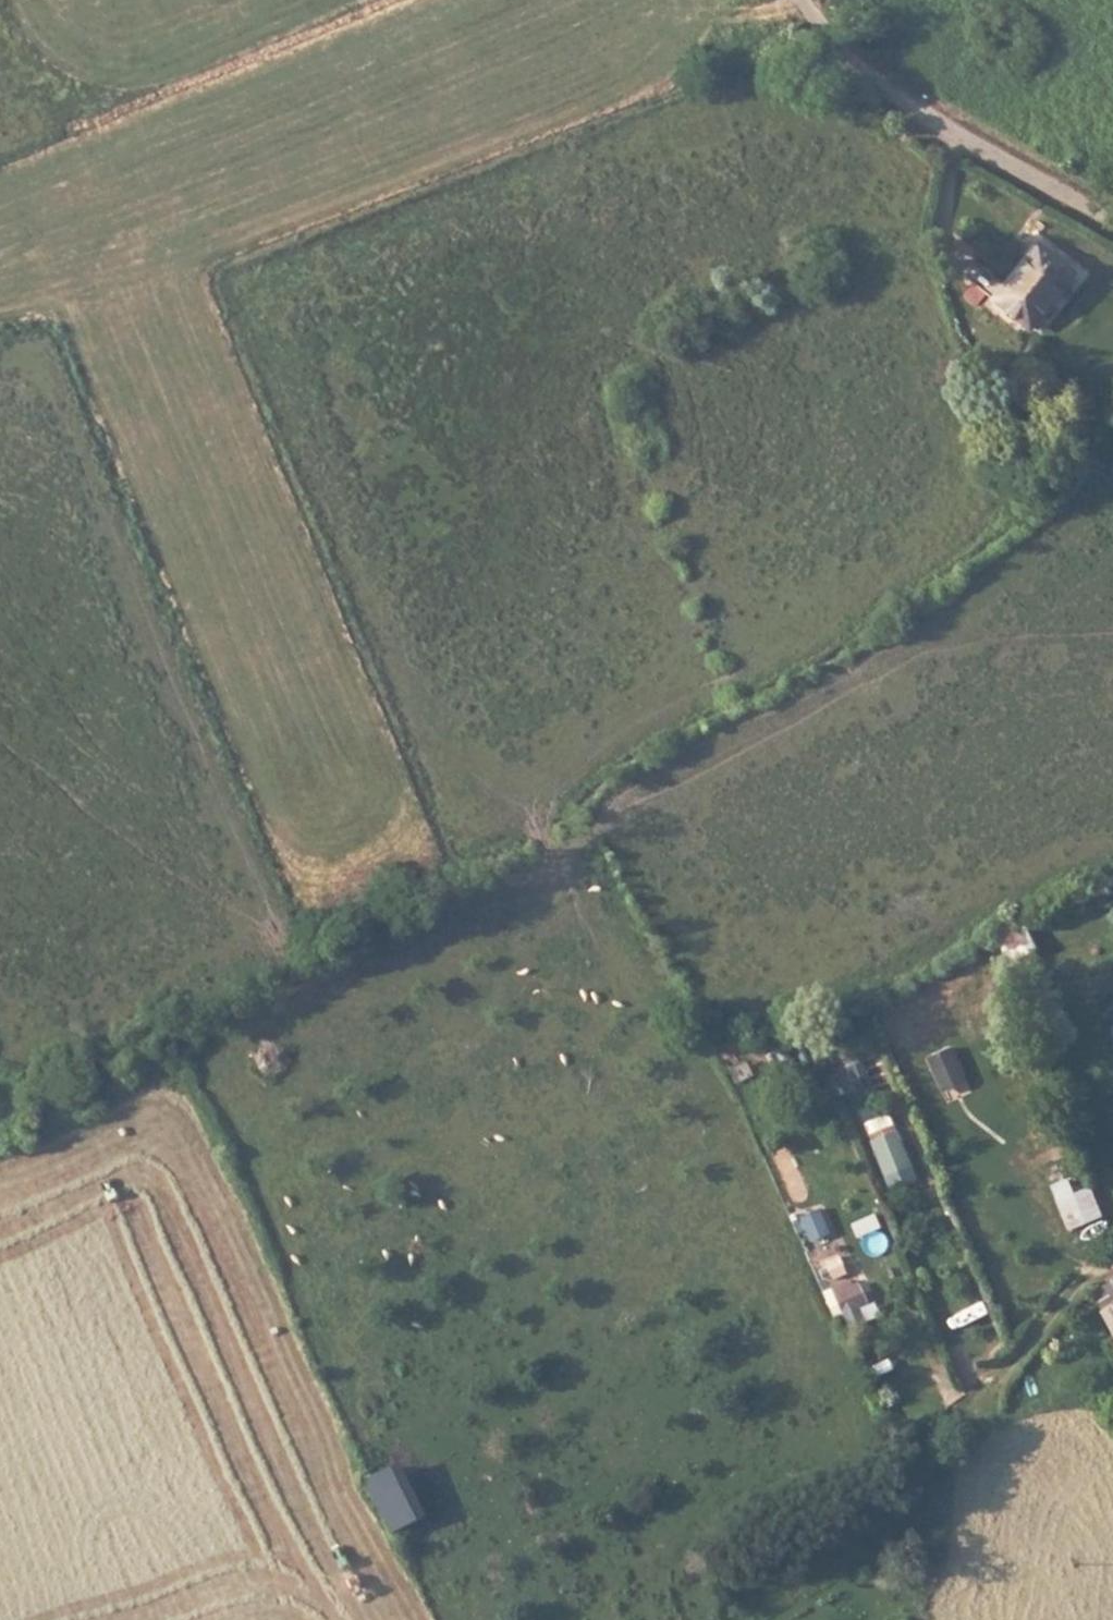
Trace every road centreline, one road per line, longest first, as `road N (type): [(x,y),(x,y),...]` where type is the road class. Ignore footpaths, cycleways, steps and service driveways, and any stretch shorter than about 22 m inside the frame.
road 1 (unclassified): [(1112,220),(930,117),(866,70),(806,0)]

